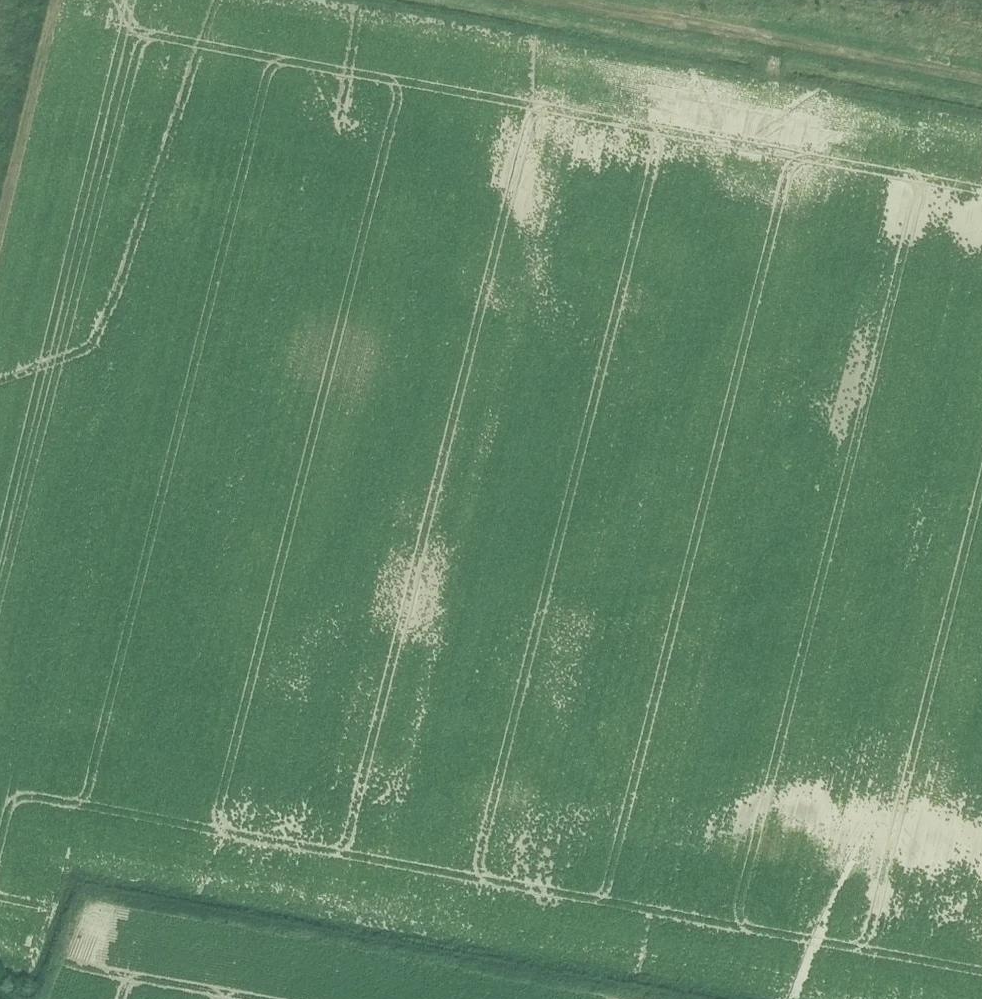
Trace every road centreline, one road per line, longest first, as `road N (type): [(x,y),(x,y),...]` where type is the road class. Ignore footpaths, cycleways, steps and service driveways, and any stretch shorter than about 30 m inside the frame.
road 1 (track): [(544,0),(981,81)]

